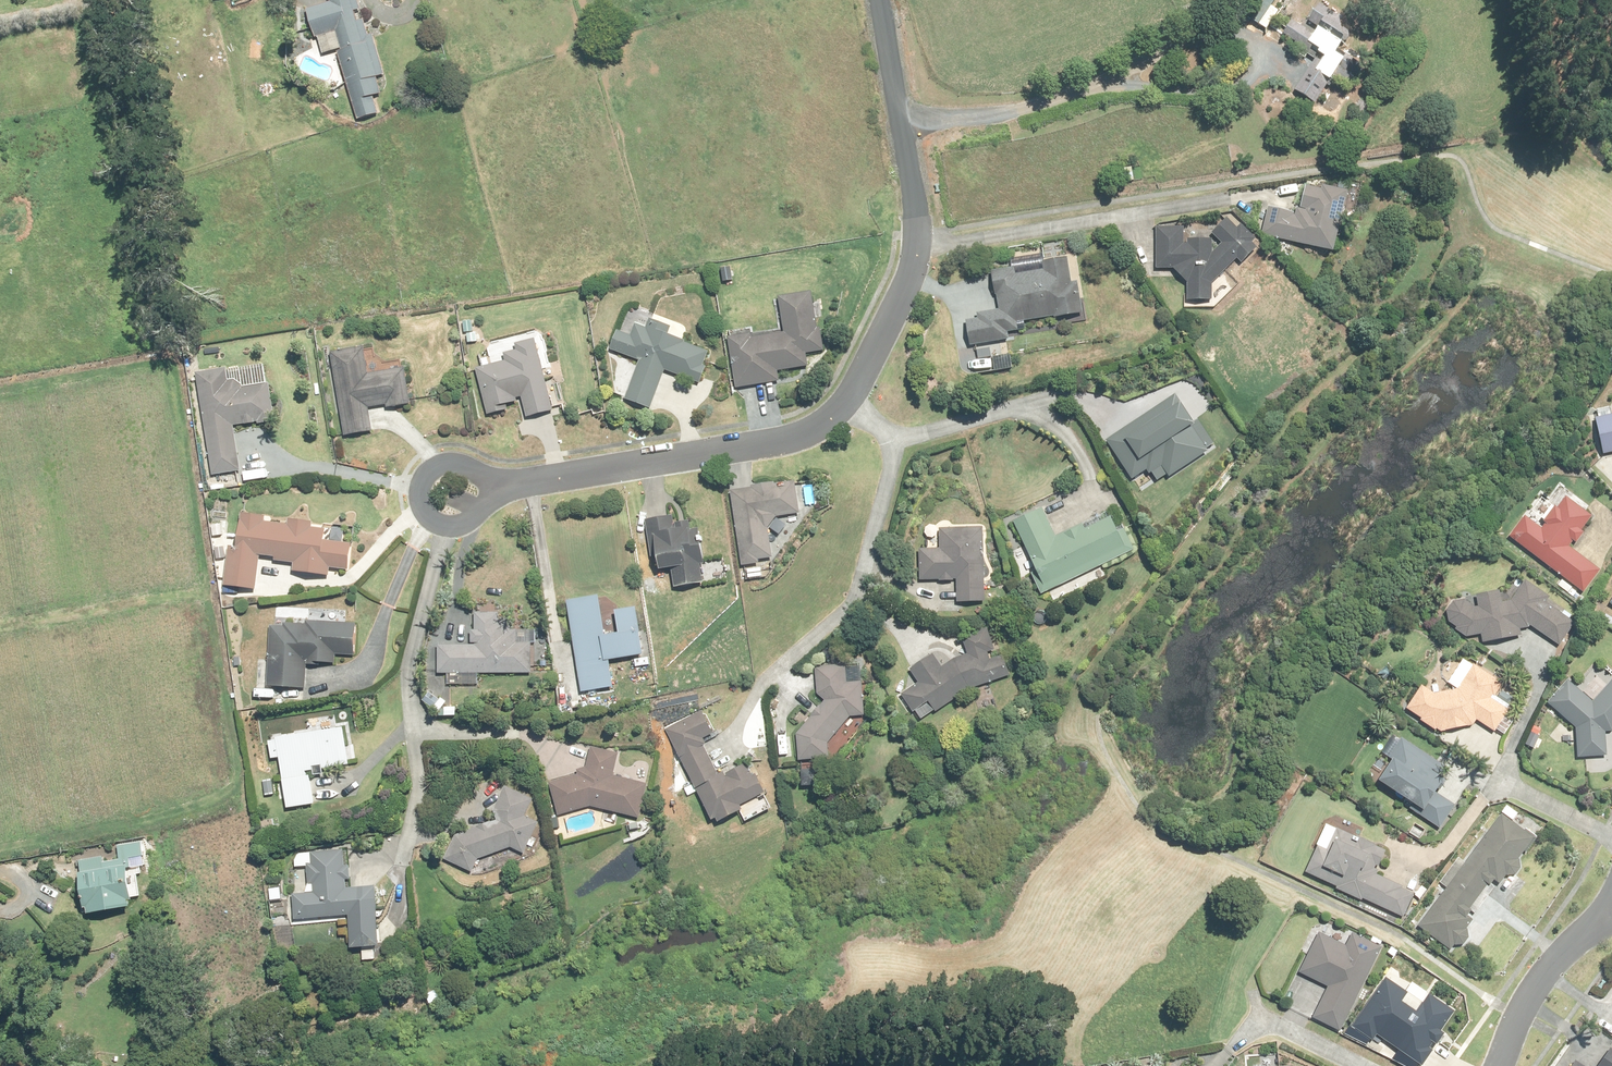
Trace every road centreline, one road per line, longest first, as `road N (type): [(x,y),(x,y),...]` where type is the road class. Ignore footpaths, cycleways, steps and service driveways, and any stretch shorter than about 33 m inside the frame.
road 1 (residential): [(884,0),(922,234),(918,260),(843,410),(779,445),(503,489)]
road 2 (residential): [(503,489),(463,520),(437,525),(418,510),(417,489),(431,469),(459,468)]
road 3 (residential): [(1499,1065),(1550,975),(1594,926)]

